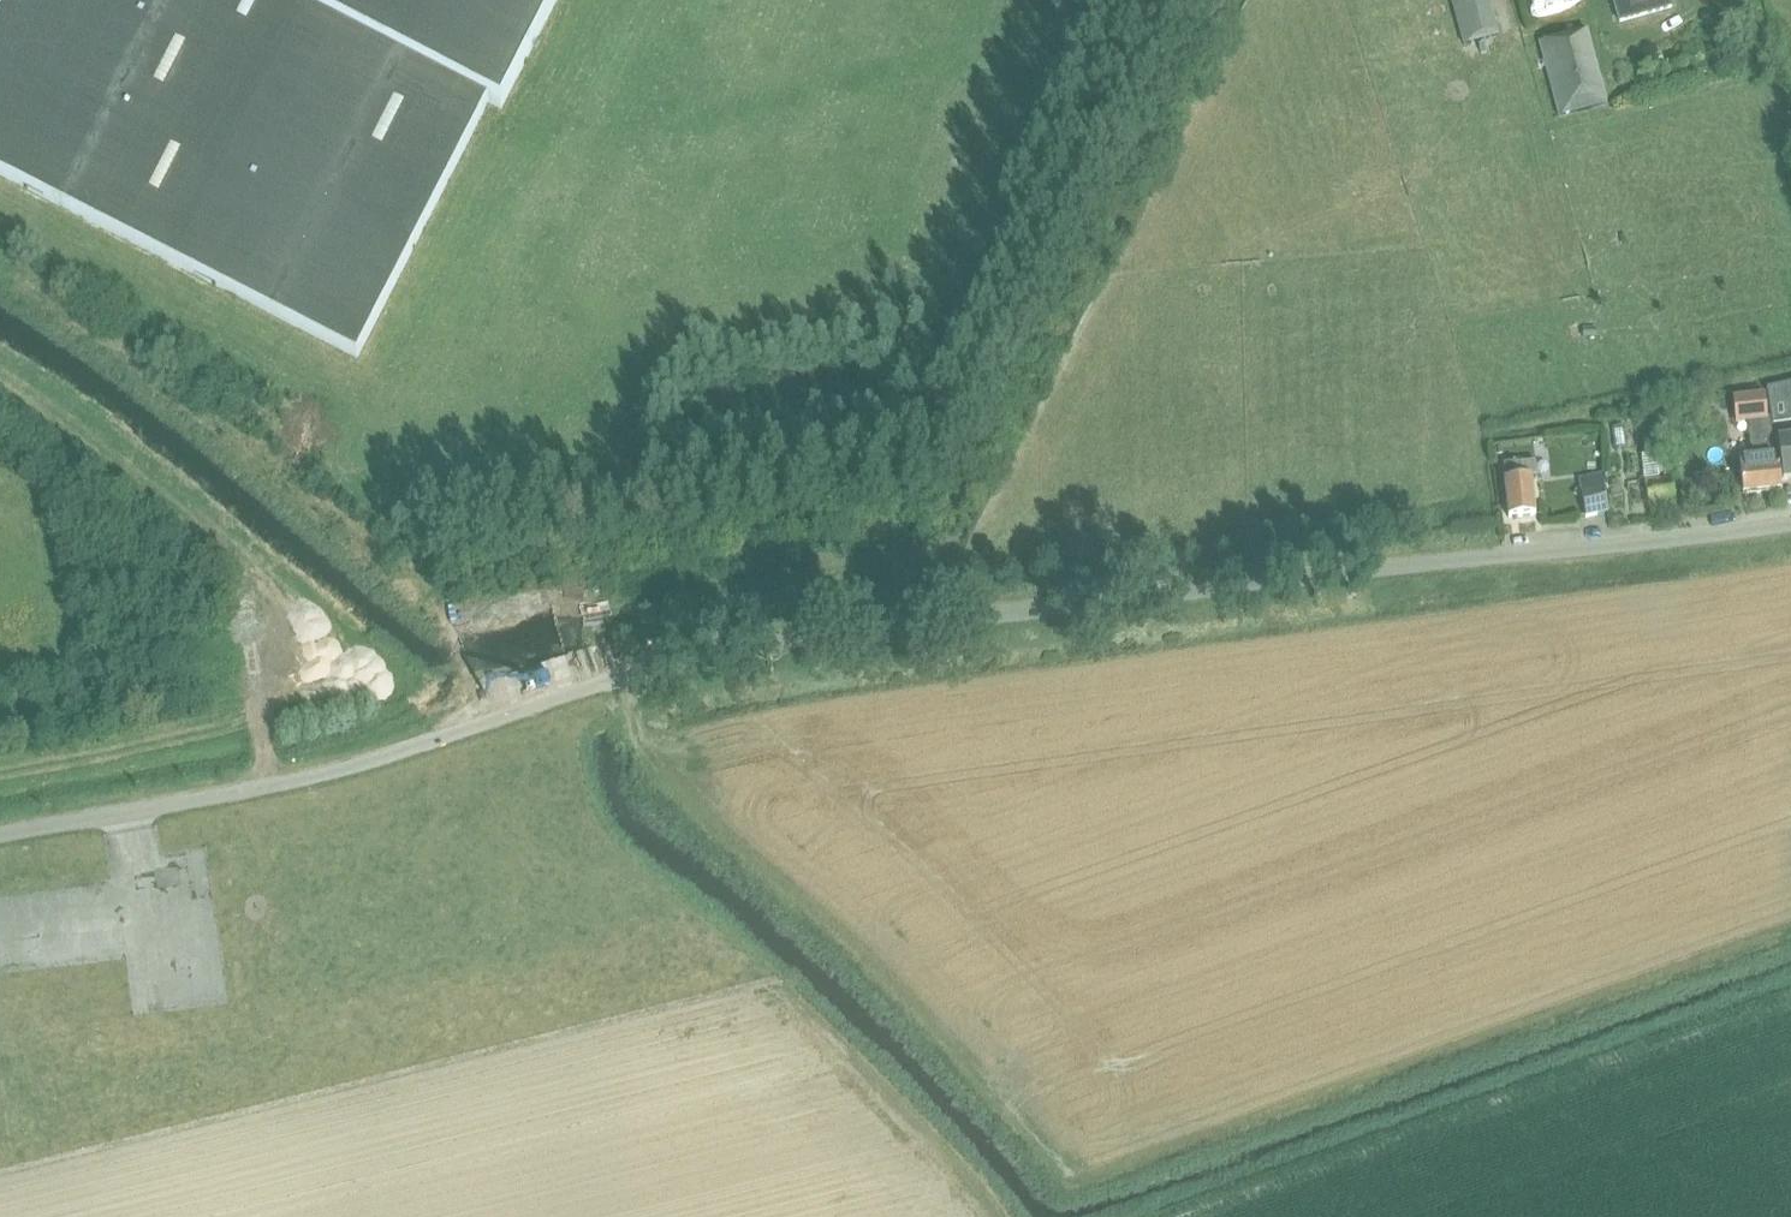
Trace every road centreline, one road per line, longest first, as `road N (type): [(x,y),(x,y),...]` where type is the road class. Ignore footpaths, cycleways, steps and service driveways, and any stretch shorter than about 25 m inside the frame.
road 1 (tertiary): [(0,835),(386,759),(575,692),(761,642),(1790,521)]

